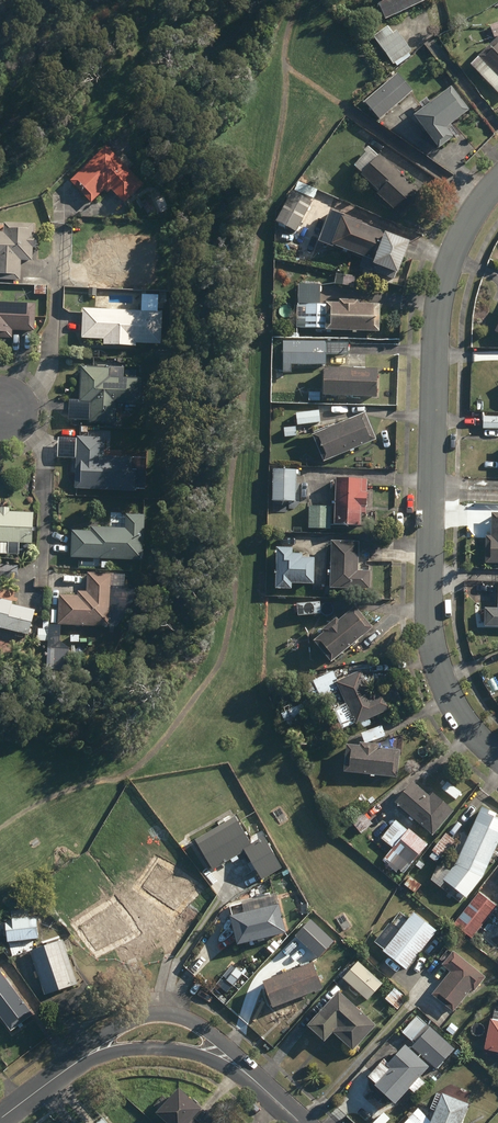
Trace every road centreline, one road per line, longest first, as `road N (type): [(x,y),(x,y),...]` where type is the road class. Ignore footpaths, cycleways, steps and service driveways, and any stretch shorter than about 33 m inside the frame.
road 1 (residential): [(497,179),(456,241),(437,300),(430,599),(452,703),(497,755)]
road 2 (residential): [(78,1063),(129,1019),(158,1014),(183,1015),(215,1034),(246,1072)]
road 3 (residential): [(246,1072),(180,1049),(122,1050),(78,1063)]

